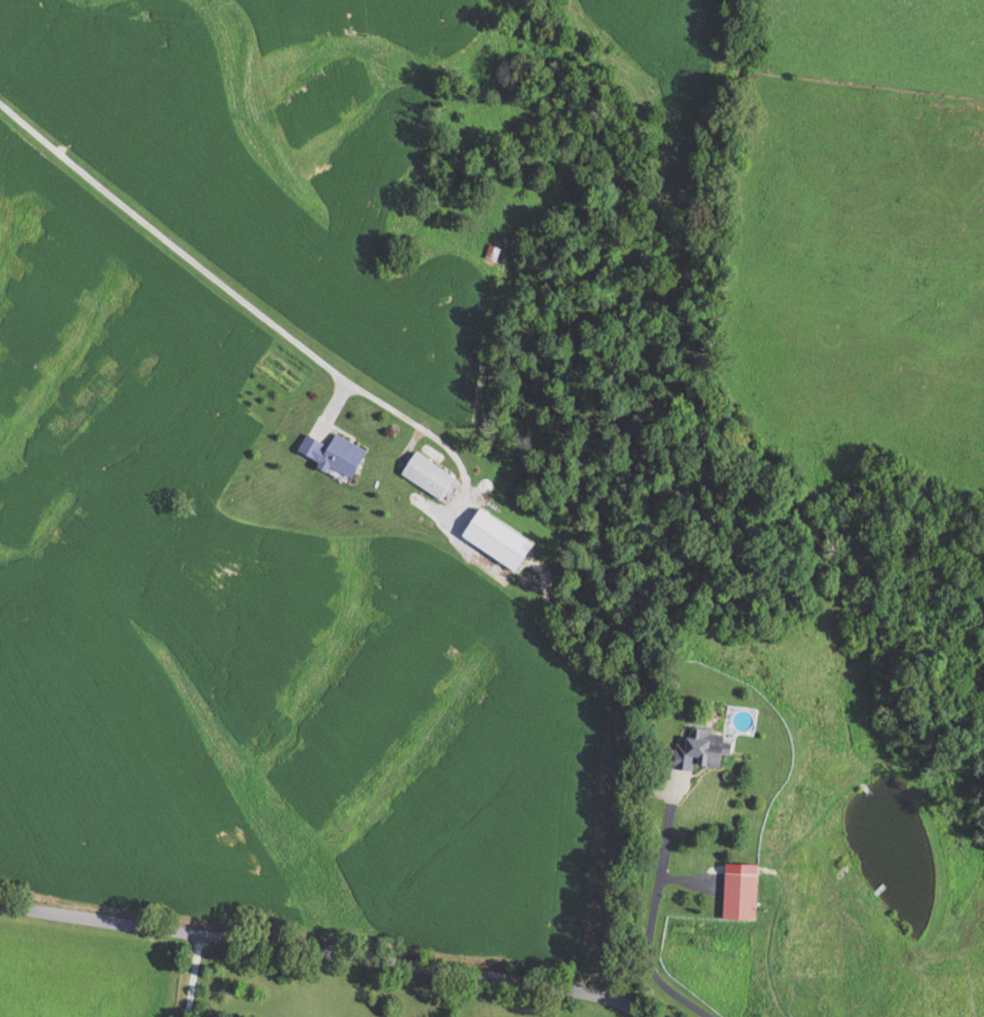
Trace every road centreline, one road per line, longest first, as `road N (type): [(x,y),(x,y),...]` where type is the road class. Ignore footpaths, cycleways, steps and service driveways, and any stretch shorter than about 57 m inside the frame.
road 1 (residential): [(646,1016),(584,992),(0,904)]

